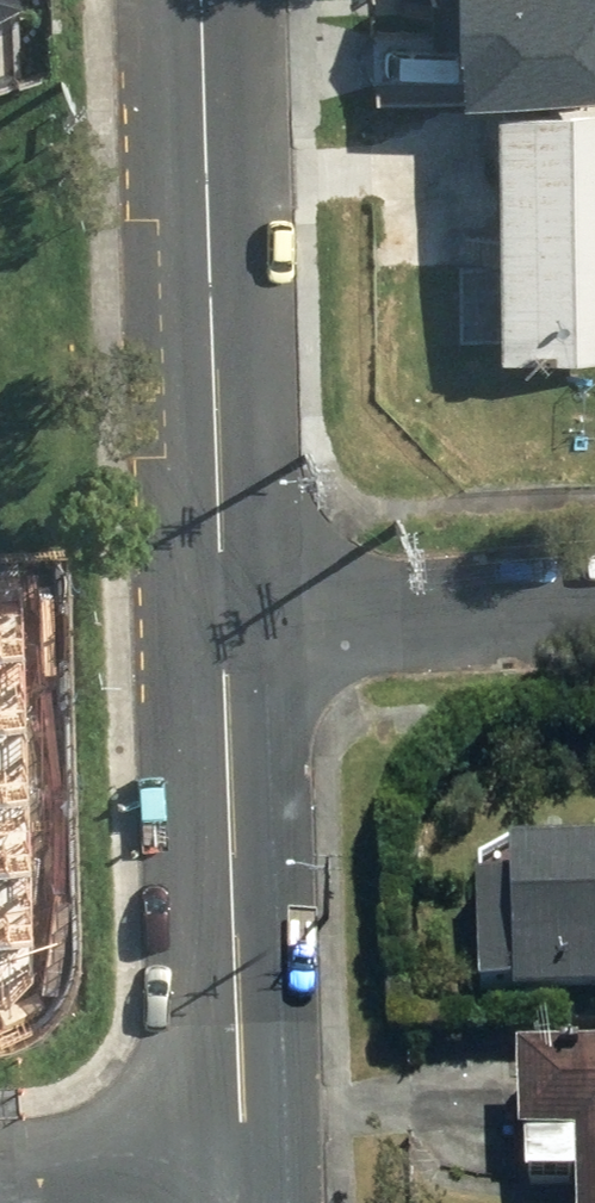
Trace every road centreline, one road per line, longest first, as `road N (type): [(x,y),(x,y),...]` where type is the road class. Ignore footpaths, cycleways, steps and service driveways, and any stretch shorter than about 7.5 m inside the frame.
road 1 (unclassified): [(206,0),(226,616)]
road 2 (unclassified): [(226,616),(245,1173)]
road 3 (residential): [(226,616),(594,600)]
road 4 (residential): [(0,1180),(245,1173)]

